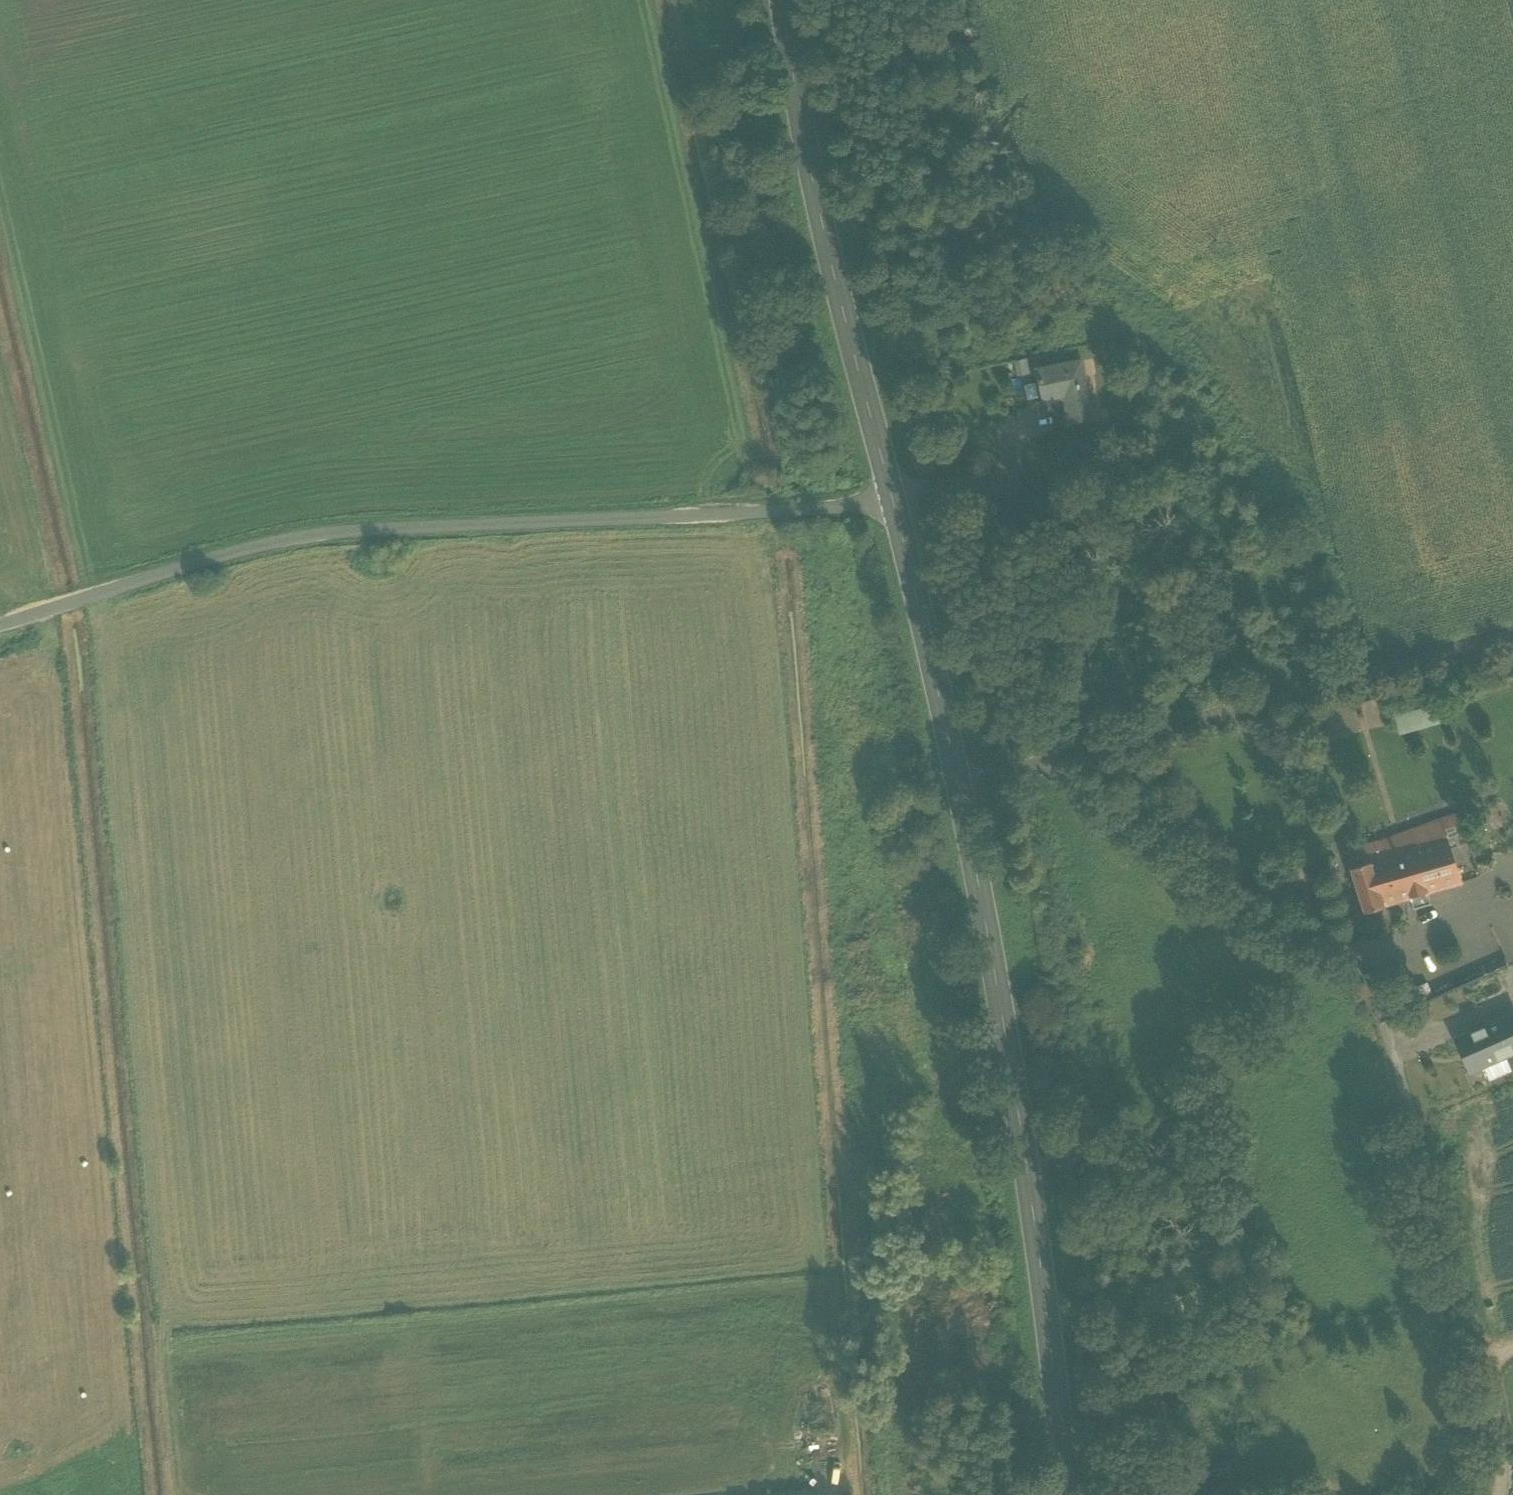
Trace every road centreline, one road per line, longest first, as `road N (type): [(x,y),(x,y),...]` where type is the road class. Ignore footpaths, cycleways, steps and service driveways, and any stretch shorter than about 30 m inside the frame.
road 1 (unclassified): [(893,499),(323,533),(0,625)]
road 2 (secondary): [(1074,1494),(1019,1050),(959,779)]
road 3 (unclassified): [(1512,636),(959,779)]
road 4 (secondary): [(893,499),(812,176),(782,0)]
road 5 (unclassified): [(1383,1021),(1484,1355)]
road 6 (secondary): [(959,779),(893,499)]
road 7 (unclassified): [(1484,1355),(1501,1451),(1499,1494)]

